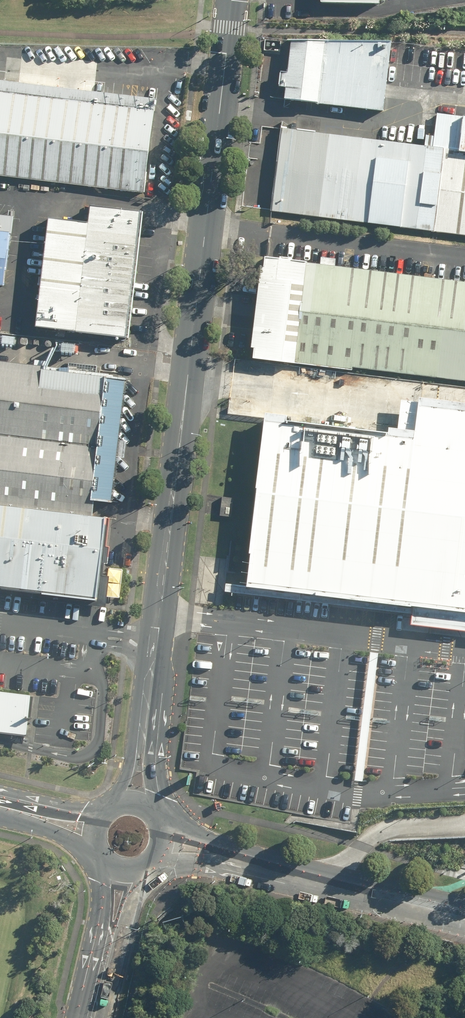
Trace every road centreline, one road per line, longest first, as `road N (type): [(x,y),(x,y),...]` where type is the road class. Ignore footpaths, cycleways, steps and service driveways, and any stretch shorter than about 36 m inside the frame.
road 1 (tertiary): [(147,726),(232,0)]
road 2 (secondary): [(247,861),(464,916)]

